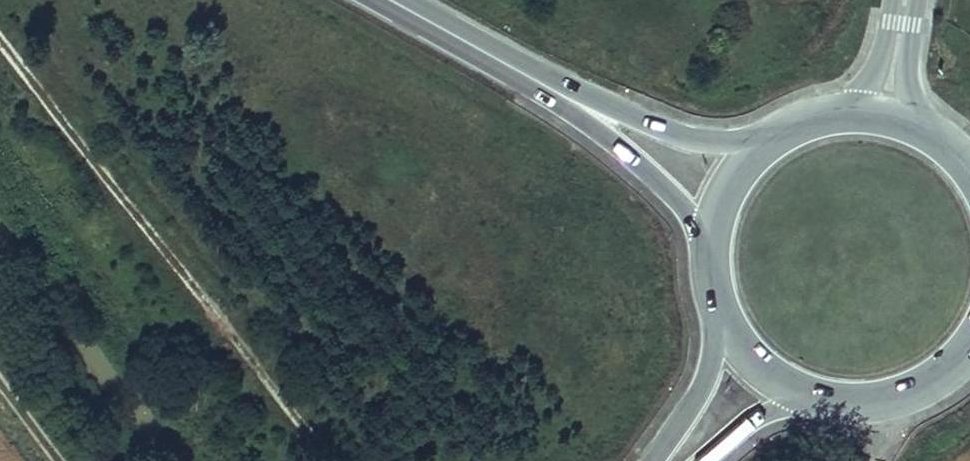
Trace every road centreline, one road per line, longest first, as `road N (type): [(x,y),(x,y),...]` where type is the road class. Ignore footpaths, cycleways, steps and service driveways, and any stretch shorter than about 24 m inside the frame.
road 1 (track): [(328,460),(0,40)]
road 2 (primary): [(768,140),(691,130),(424,16)]
road 3 (primary): [(424,16),(620,145),(710,230)]
road 4 (primary): [(804,396),(851,405),(897,398),(941,376),(969,346)]
road 5 (tertiary): [(720,318),(698,387),(653,460)]
road 6 (unclassified): [(916,125),(918,0)]
road 7 (tertiary): [(700,460),(778,401),(804,396)]
road 8 (unclassified): [(892,0),(872,67),(846,112)]

